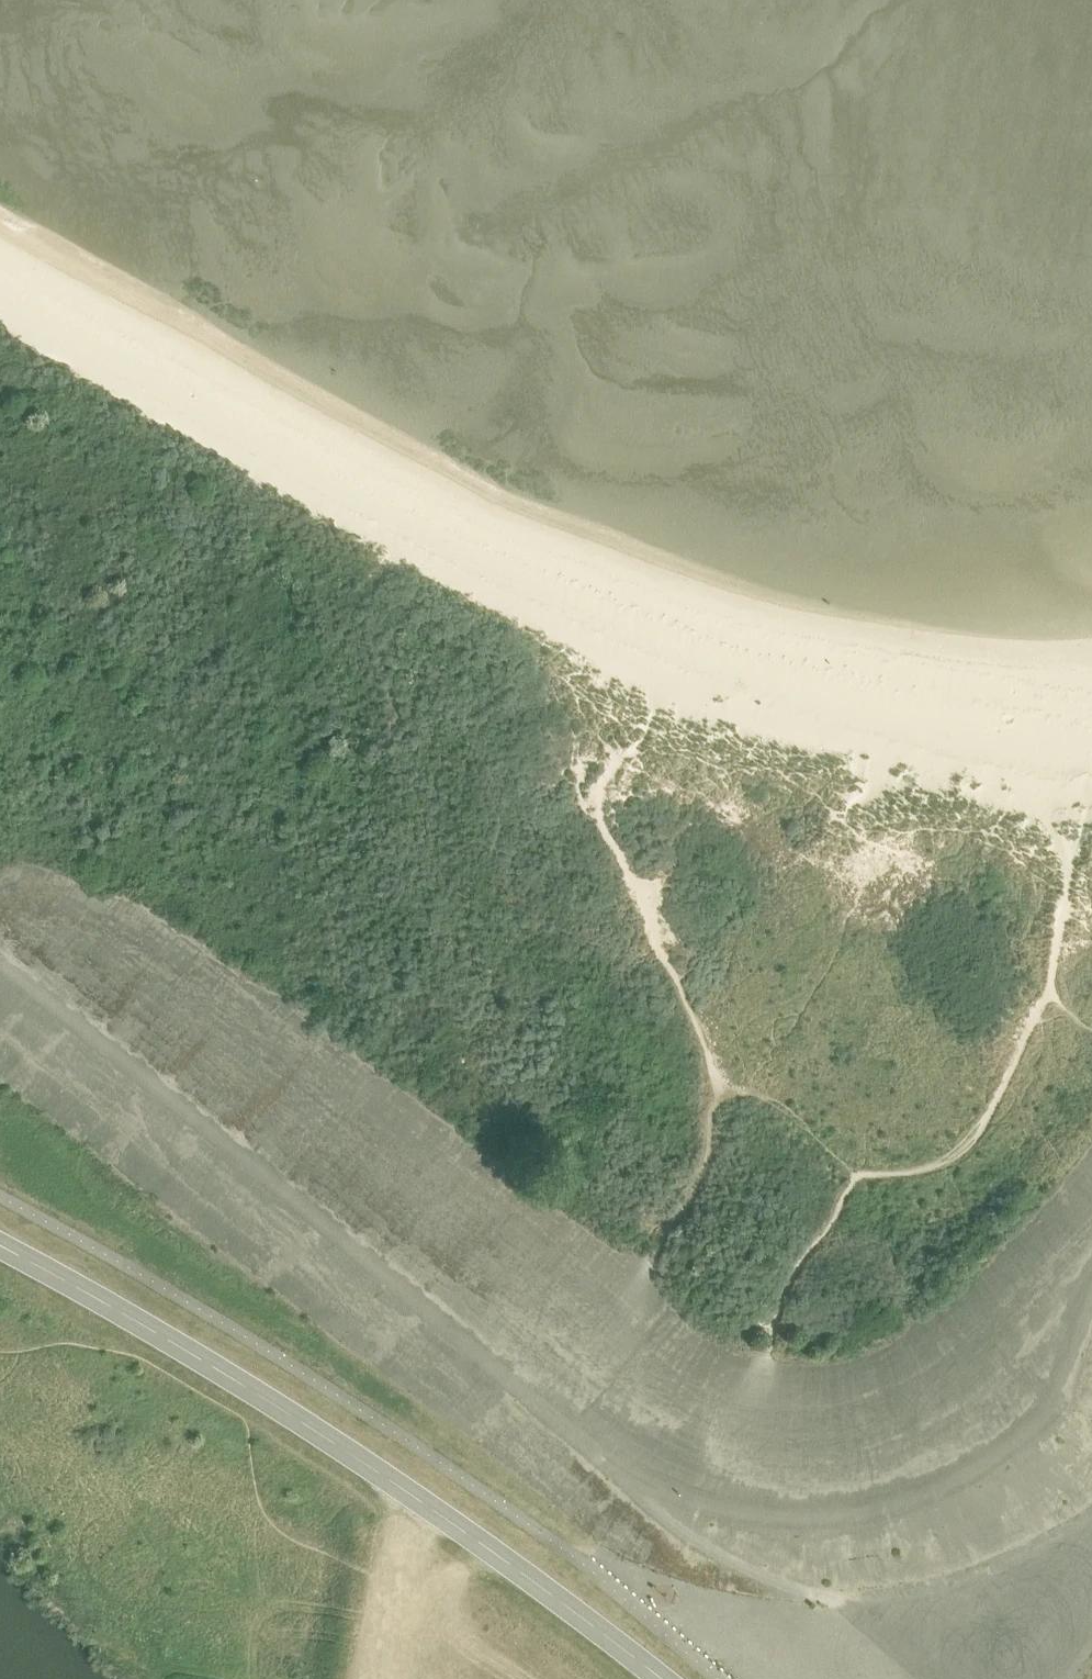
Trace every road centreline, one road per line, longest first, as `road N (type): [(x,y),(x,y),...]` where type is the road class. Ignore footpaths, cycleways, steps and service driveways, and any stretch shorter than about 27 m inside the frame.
road 1 (tertiary): [(663,1678),(390,1479),(0,1246)]
road 2 (track): [(716,1098),(791,1134),(826,1164),(869,1179),(952,1163),(999,1115),(1025,1059),(1064,930),(1072,811)]

